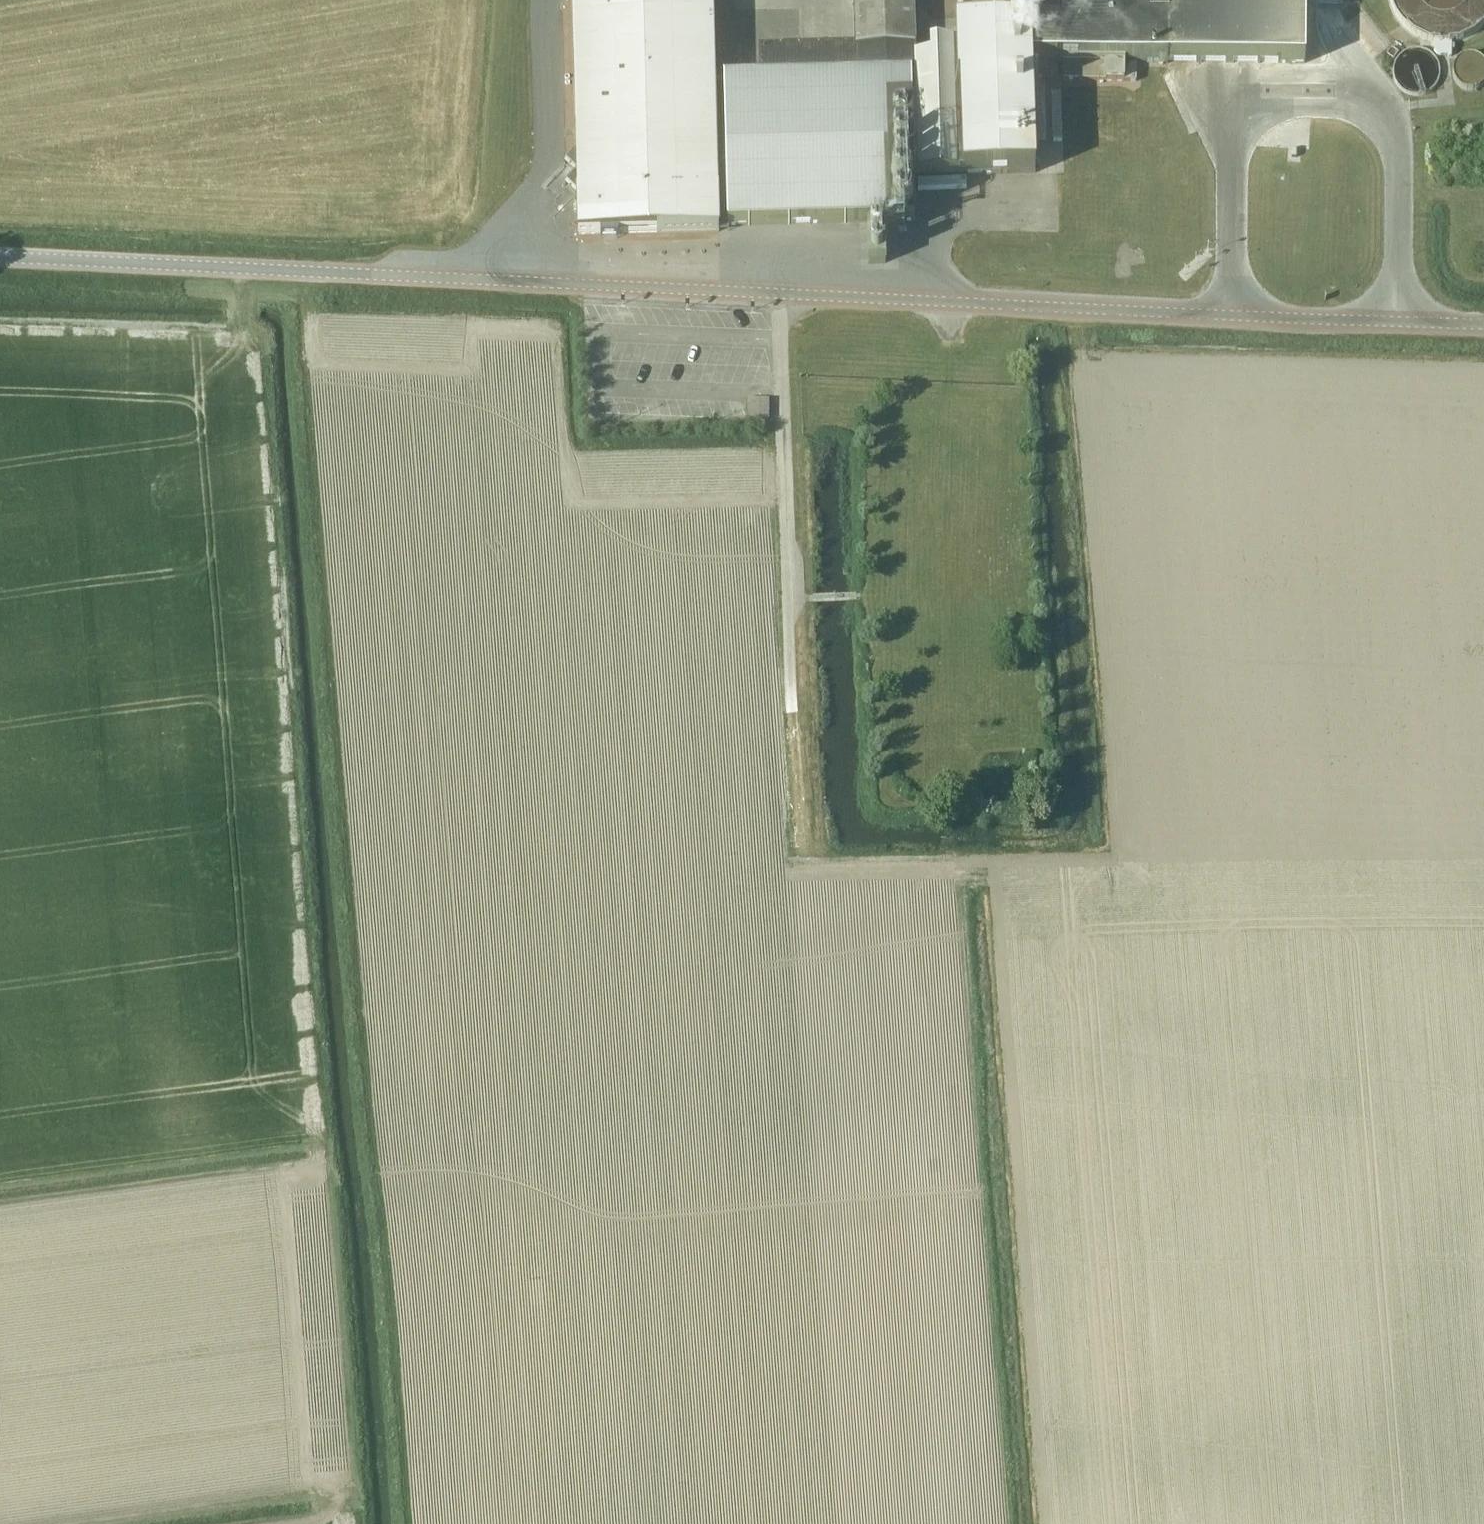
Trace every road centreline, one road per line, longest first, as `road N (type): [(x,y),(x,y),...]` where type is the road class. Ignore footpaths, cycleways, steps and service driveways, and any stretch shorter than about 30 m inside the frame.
road 1 (tertiary): [(1483,321),(0,253)]
road 2 (track): [(781,294),(796,892)]

